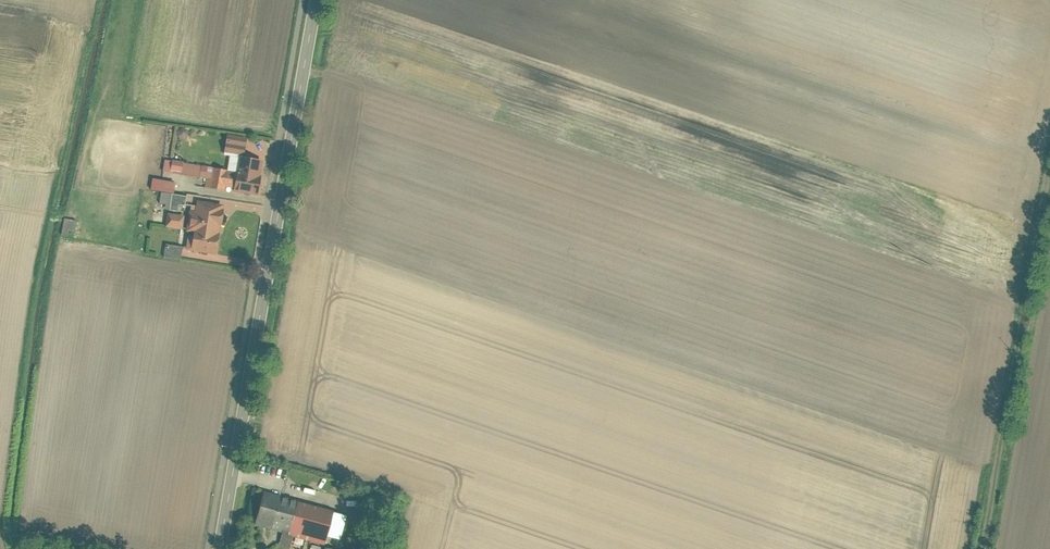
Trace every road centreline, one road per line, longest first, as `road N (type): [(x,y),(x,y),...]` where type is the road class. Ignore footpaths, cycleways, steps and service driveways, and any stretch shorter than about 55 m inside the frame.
road 1 (tertiary): [(315,0),(212,548)]
road 2 (track): [(972,548),(1049,134)]

